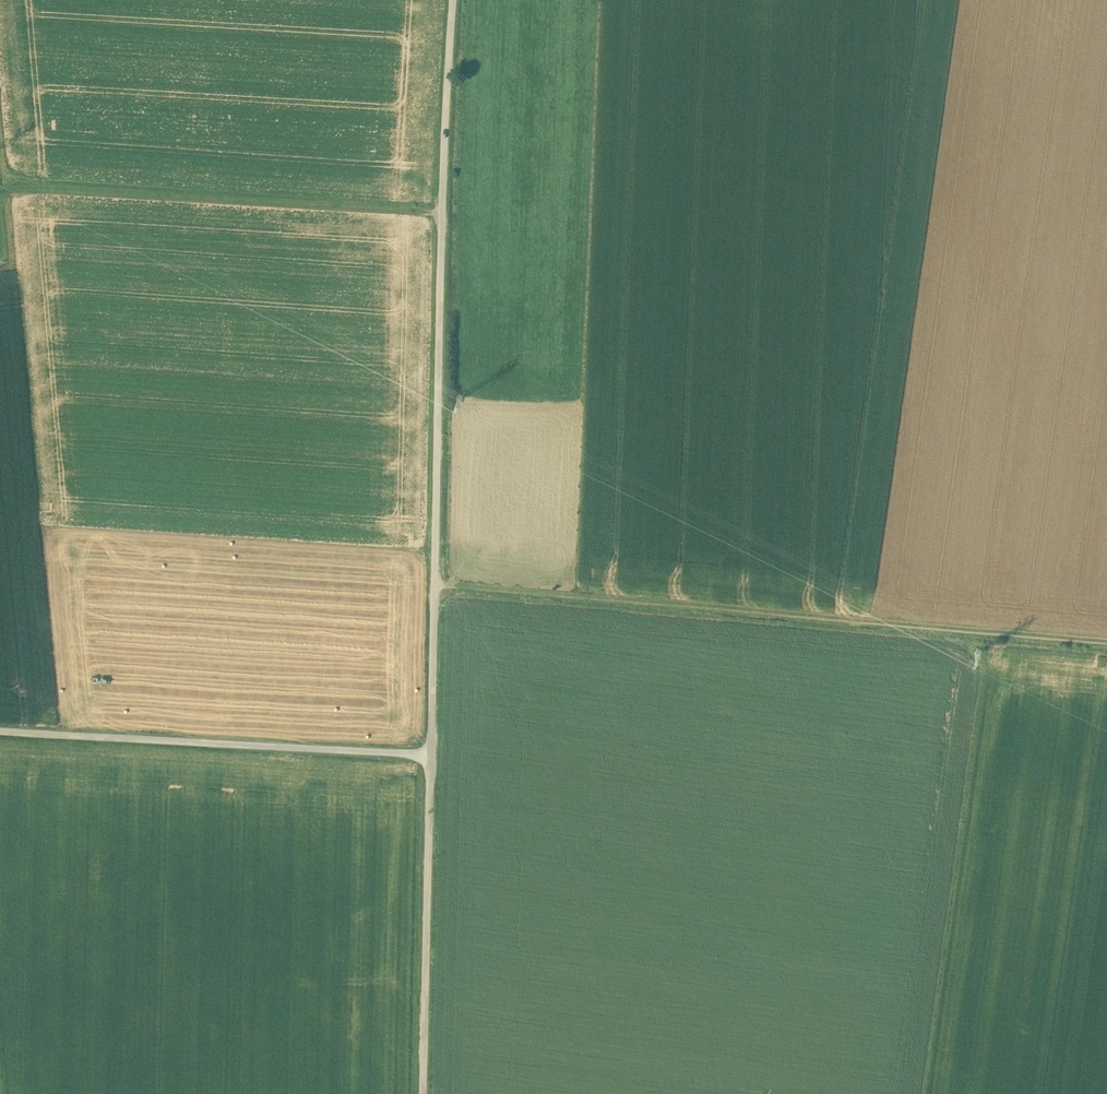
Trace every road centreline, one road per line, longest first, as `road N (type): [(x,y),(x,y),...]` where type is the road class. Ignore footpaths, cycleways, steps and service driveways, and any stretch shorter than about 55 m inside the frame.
road 1 (unclassified): [(428,753),(442,210),(456,0)]
road 2 (track): [(437,581),(1106,643)]
road 3 (track): [(442,210),(4,181),(0,258)]
road 4 (unclassified): [(0,727),(428,753)]
road 5 (unclassified): [(424,1093),(428,753)]

